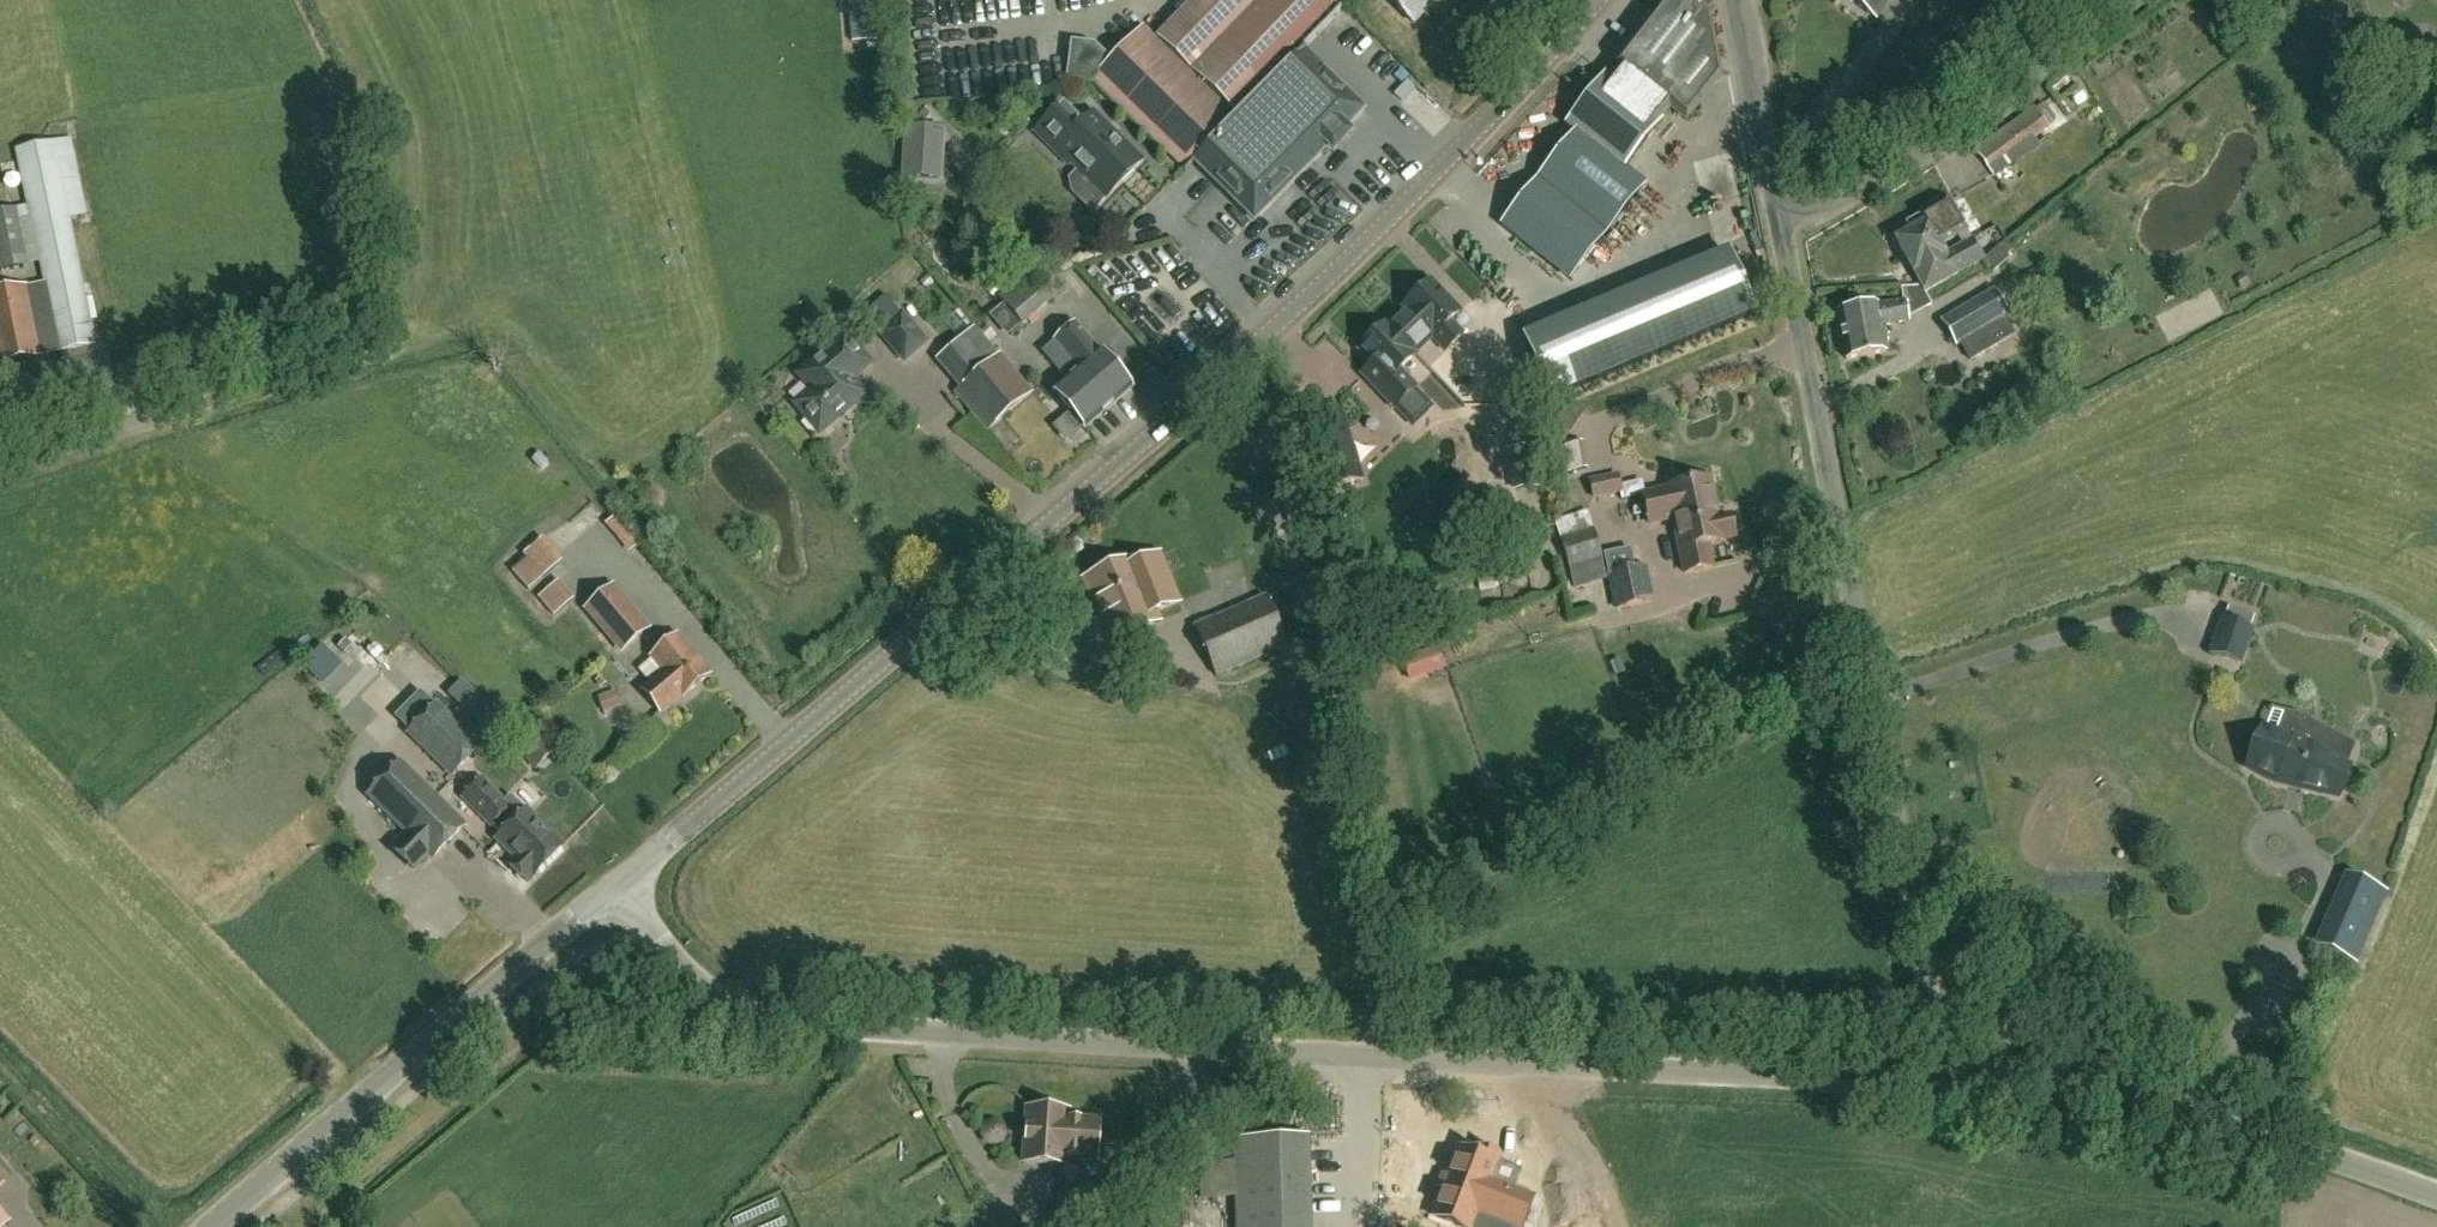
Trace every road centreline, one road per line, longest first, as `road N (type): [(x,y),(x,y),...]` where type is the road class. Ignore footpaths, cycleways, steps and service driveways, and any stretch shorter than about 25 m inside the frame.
road 1 (unclassified): [(1944,1086),(784,1025),(744,1016),(678,969),(611,891)]
road 2 (tertiary): [(611,891),(1185,412),(1440,173),(1601,0)]
road 3 (unclassified): [(1944,1086),(1780,222)]
road 4 (tertiary): [(211,1226),(611,891)]
road 5 (unclassified): [(2436,1195),(2195,1116),(2081,1094),(1944,1086)]
road 6 (unclassified): [(1780,222),(1857,192),(1934,148),(2134,0)]
road 7 (unclassified): [(1780,222),(1737,0)]
road 8 (track): [(162,417),(367,357)]
road 9 (unclassified): [(0,467),(162,417)]

